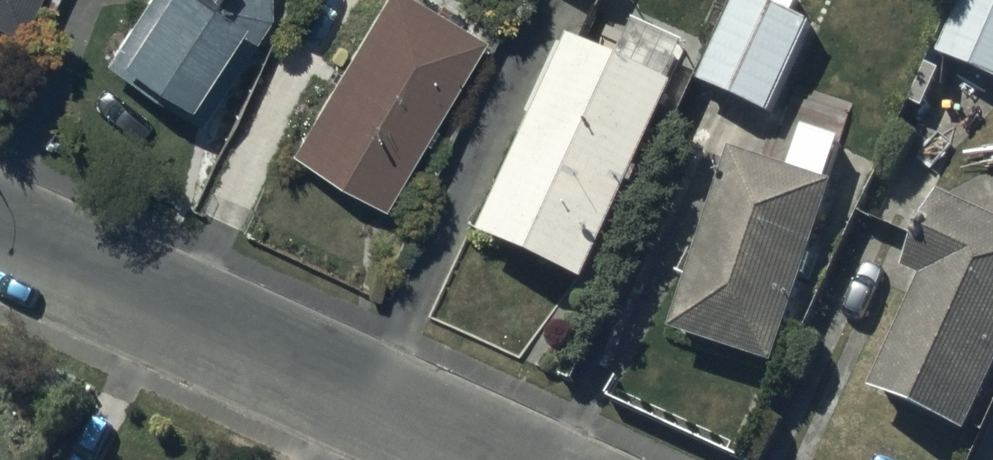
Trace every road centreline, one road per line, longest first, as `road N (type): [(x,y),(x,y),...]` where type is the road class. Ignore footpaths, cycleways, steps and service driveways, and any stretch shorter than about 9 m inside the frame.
road 1 (residential): [(0,223),(517,459)]

